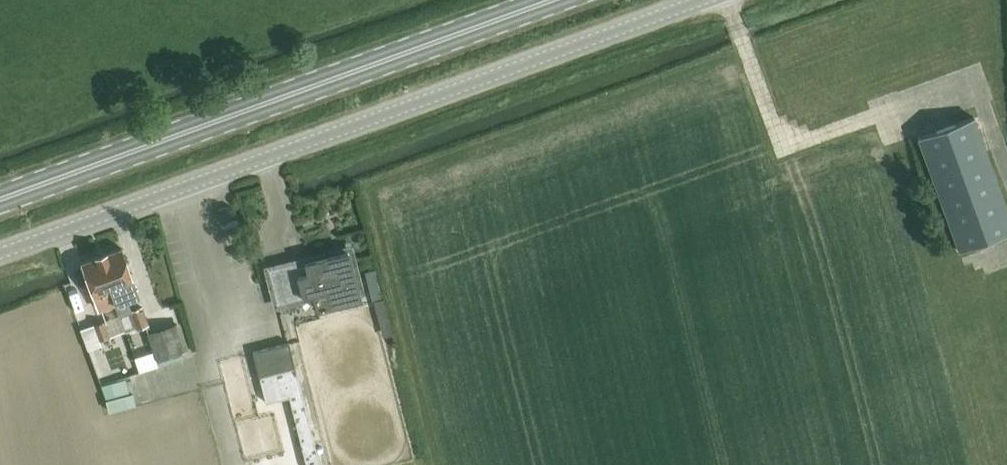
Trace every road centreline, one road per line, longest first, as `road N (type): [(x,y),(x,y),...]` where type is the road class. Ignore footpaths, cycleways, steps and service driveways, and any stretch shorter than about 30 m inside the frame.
road 1 (unclassified): [(702,0),(0,253)]
road 2 (secondary): [(554,0),(3,199)]
road 3 (track): [(728,0),(782,150),(973,81),(1006,175)]

